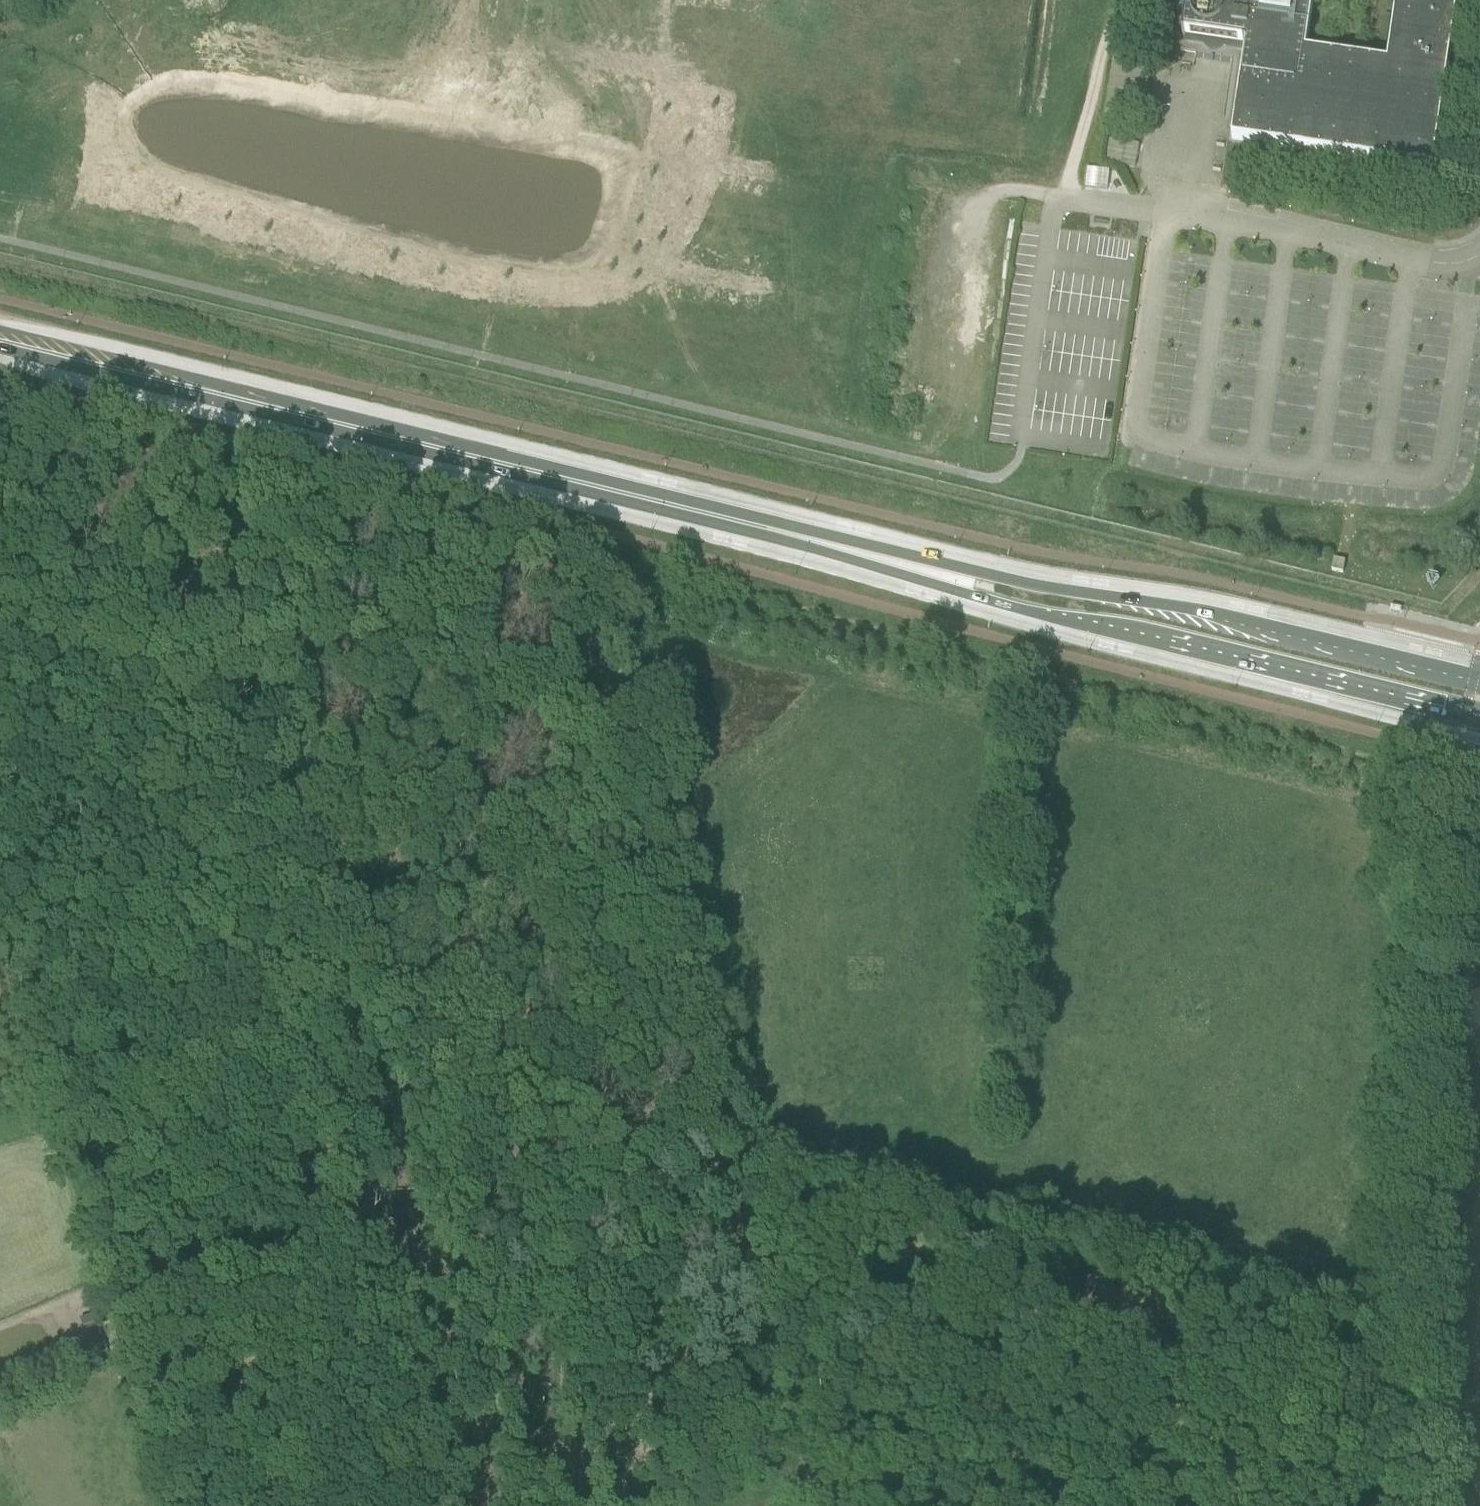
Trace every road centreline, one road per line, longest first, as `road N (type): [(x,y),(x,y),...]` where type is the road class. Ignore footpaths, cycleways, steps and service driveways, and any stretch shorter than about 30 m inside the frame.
road 1 (secondary): [(924,571),(0,345)]
road 2 (secondary): [(924,571),(974,598),(1479,723)]
road 3 (secondary): [(1479,680),(1210,613),(978,573),(924,571)]

